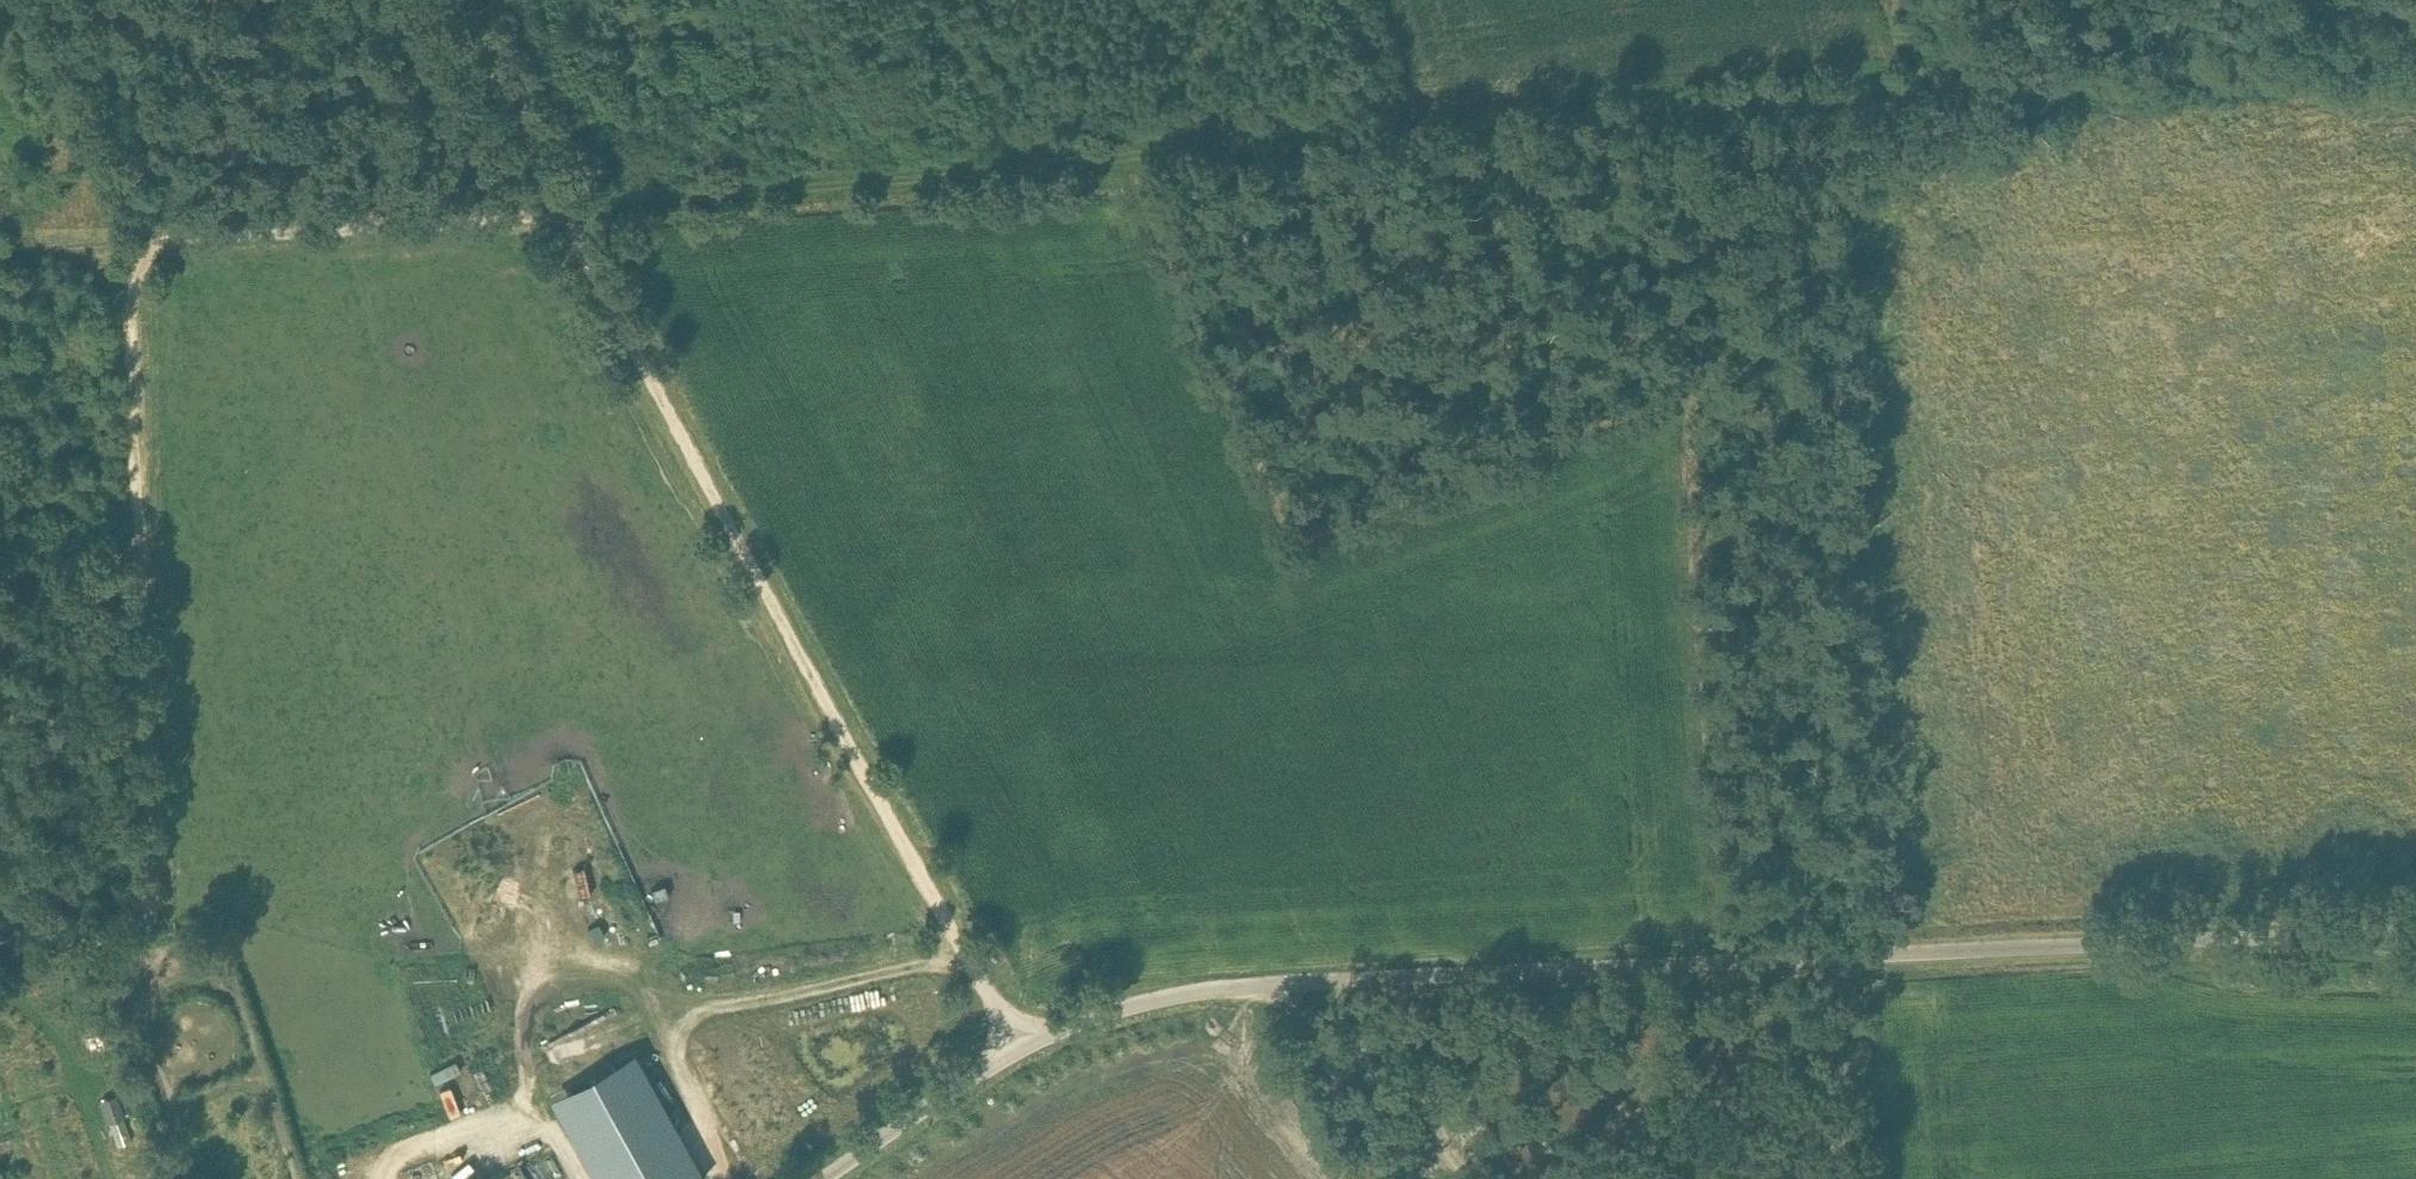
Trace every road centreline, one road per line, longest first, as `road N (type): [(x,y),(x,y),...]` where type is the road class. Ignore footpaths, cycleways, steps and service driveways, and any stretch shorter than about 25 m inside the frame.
road 1 (unclassified): [(827,1178),(1015,1052),(1082,1022),(1206,992),(2415,930)]

